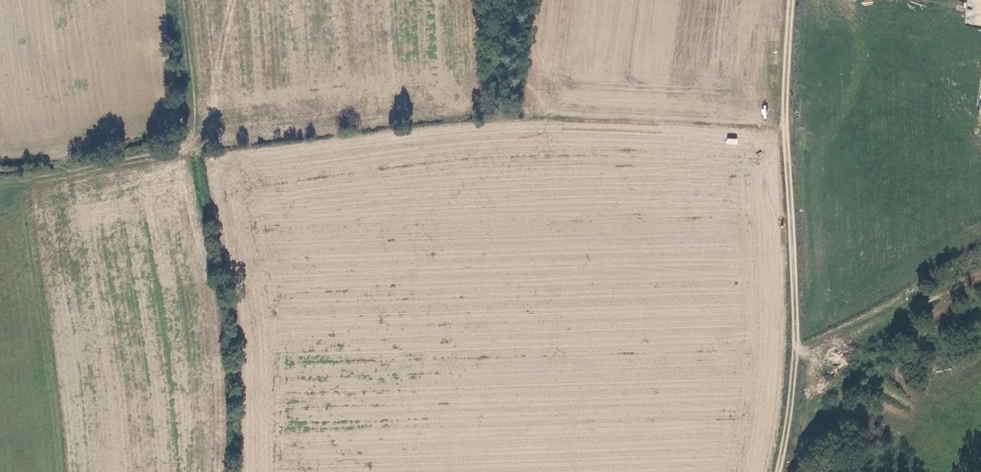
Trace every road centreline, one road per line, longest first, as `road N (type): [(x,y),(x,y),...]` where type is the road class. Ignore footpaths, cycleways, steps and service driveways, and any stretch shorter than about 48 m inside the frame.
road 1 (track): [(791,0),(796,309),(778,471)]
road 2 (track): [(192,0),(201,129)]

